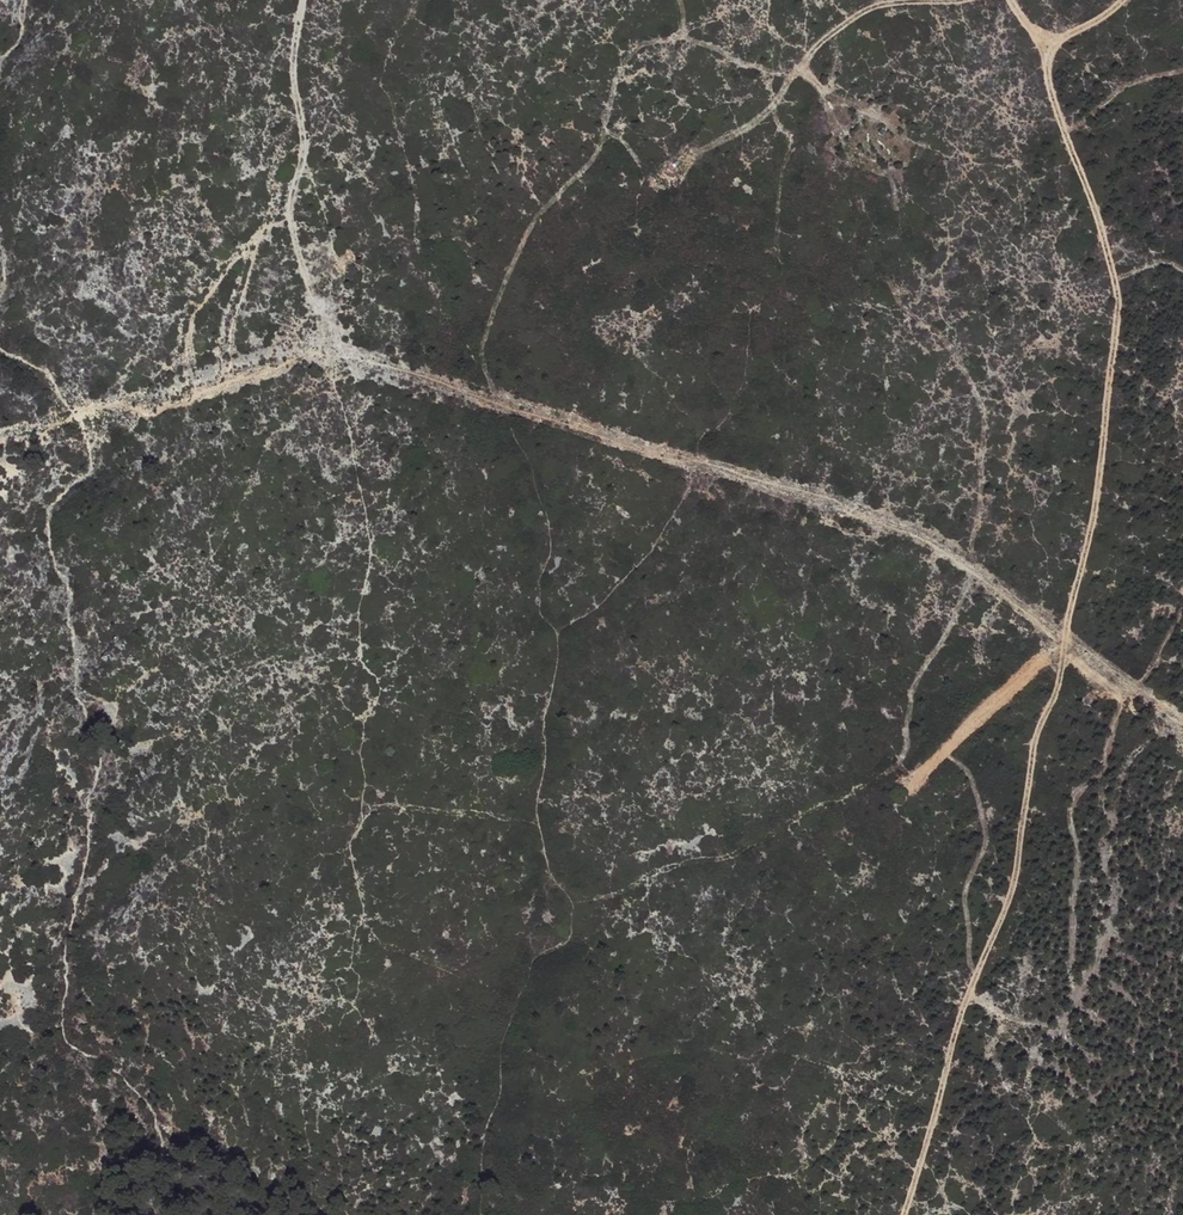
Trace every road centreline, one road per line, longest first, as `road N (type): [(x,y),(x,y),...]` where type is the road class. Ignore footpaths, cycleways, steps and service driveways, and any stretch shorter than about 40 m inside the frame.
road 1 (track): [(1011,0),(1041,48),(1121,308),(1092,525),(1055,697),(1032,760),(1019,858),(961,1014),(904,1214)]
road 2 (track): [(180,386),(179,344),(196,300),(270,227),(291,225),(292,189),(307,158),(297,71),(303,0)]
road 3 (track): [(251,243),(227,322),(226,371)]

